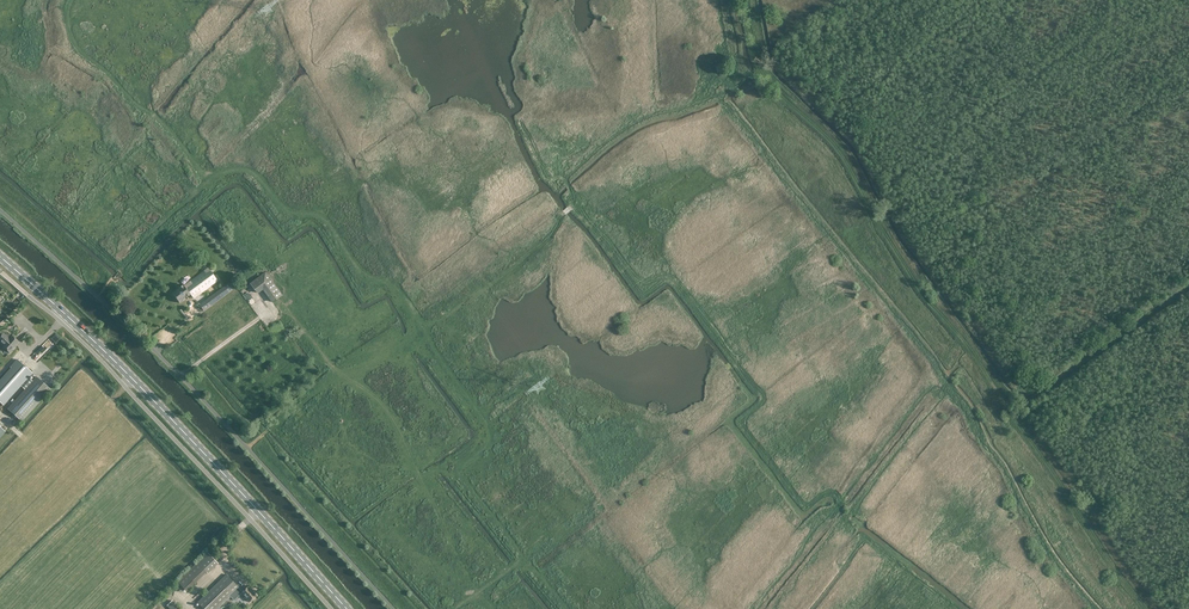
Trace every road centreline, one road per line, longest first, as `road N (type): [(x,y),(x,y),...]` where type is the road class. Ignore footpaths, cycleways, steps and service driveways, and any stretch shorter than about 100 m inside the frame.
road 1 (unclassified): [(395,608),(142,338),(0,211)]
road 2 (primary): [(348,608),(93,339),(0,256)]
road 3 (track): [(562,215),(497,280),(341,375),(247,448)]

